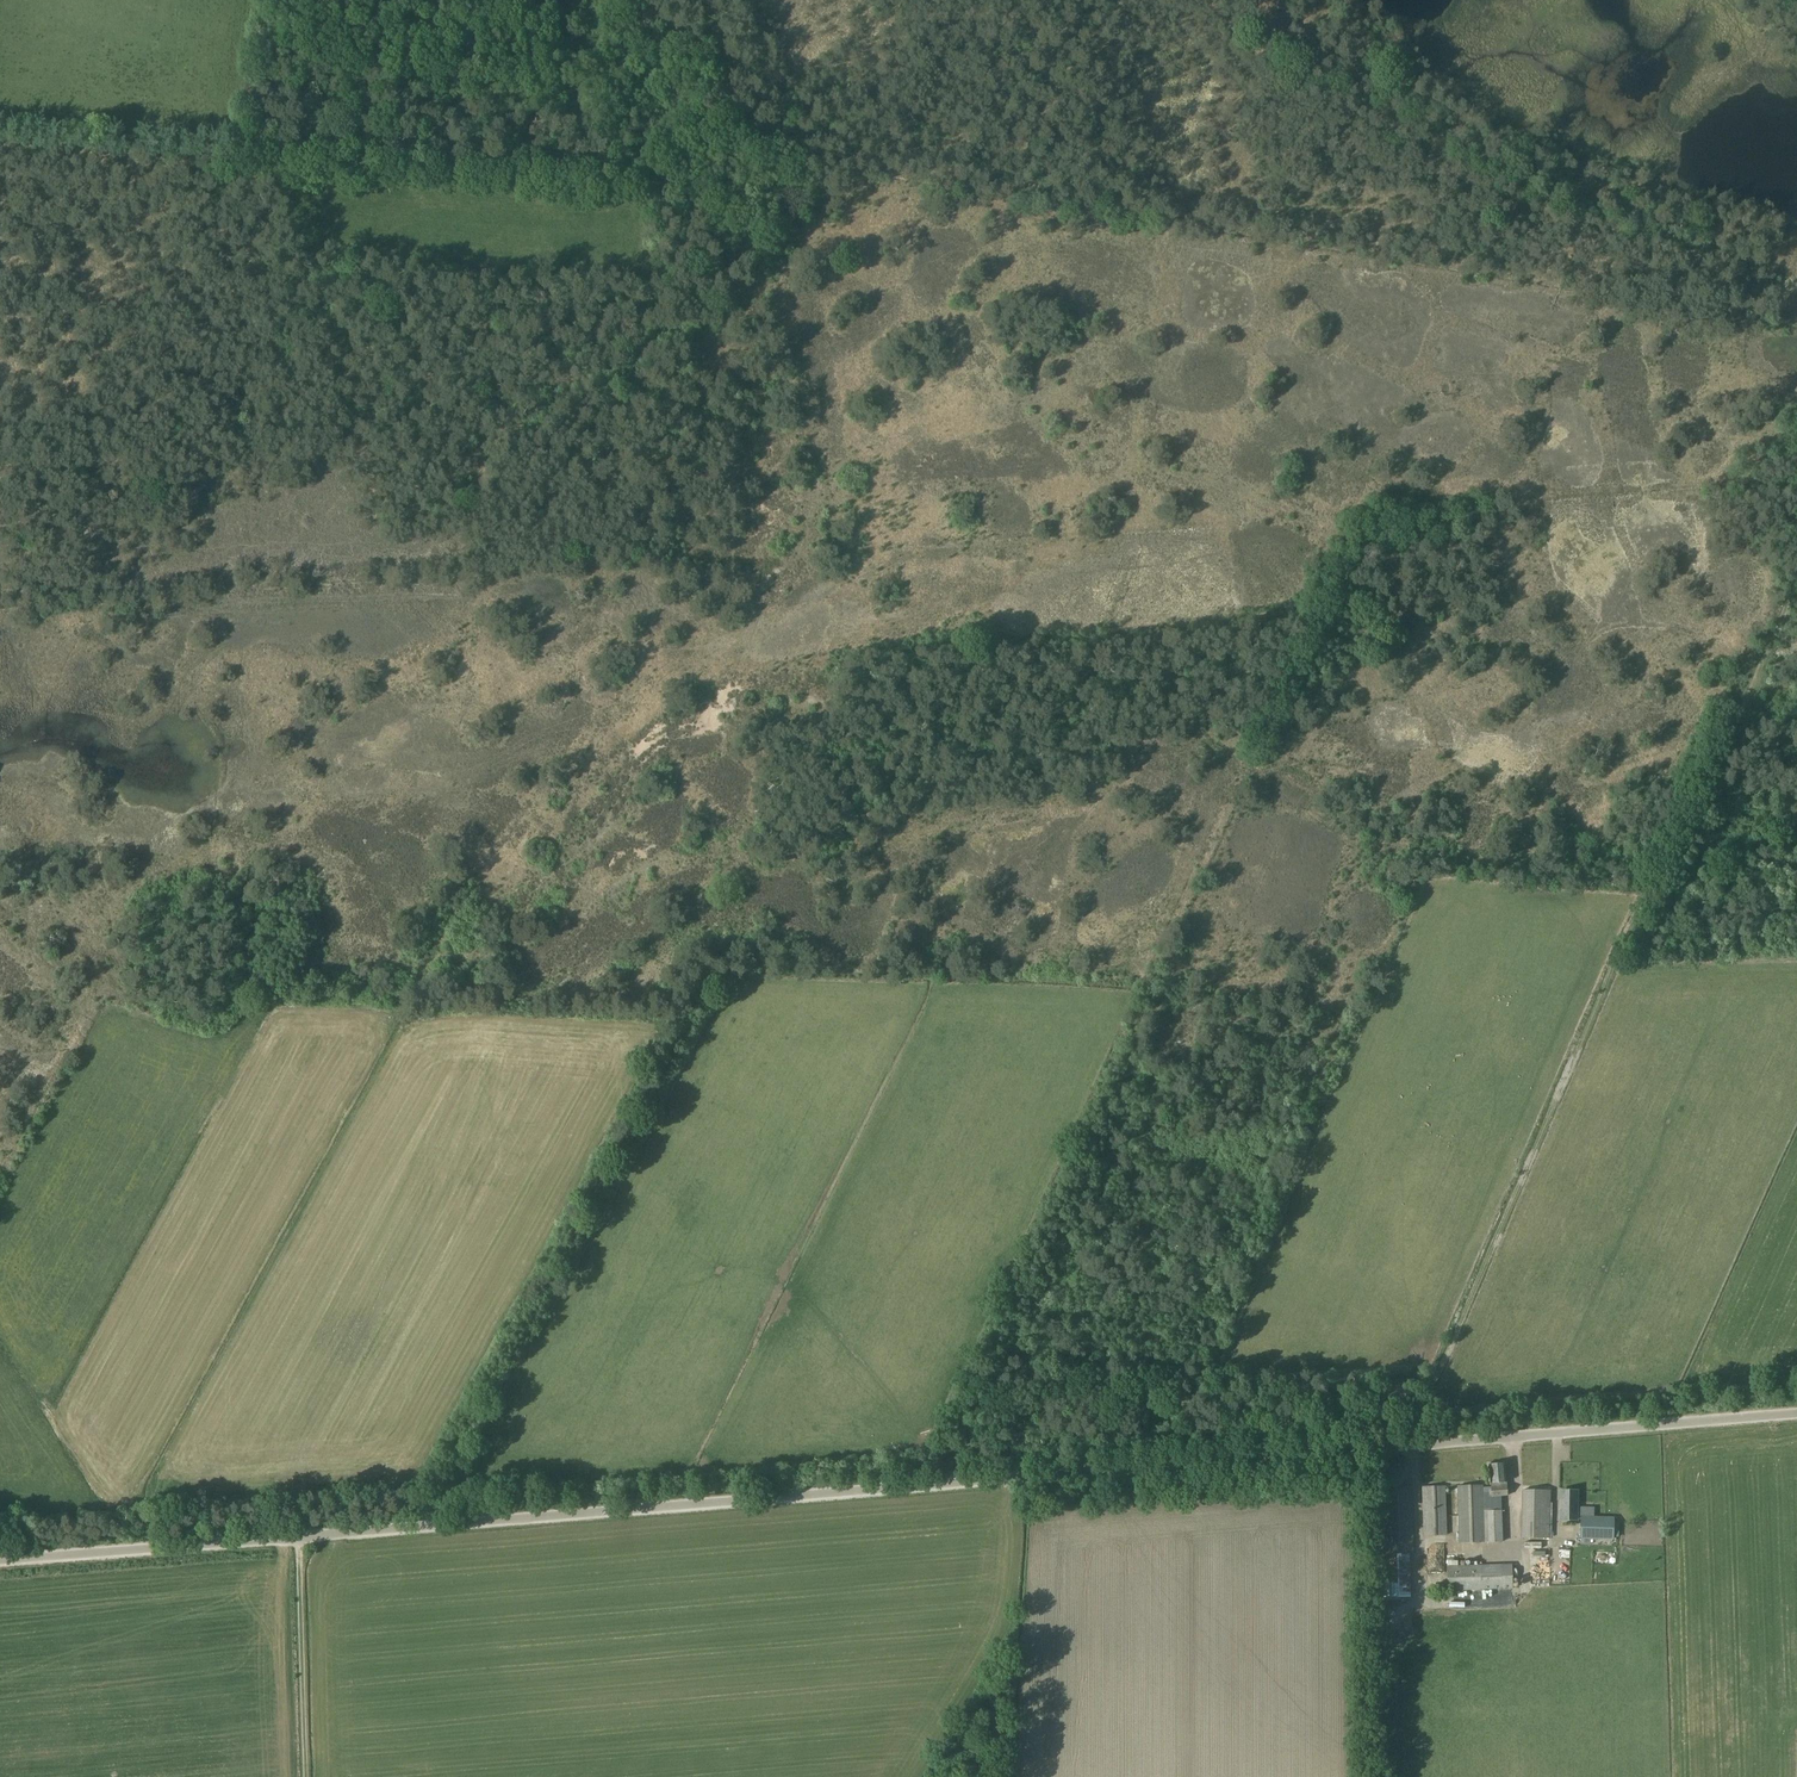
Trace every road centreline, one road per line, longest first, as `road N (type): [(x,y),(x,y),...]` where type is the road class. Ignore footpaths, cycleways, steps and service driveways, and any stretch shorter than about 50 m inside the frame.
road 1 (unclassified): [(0,1561),(1796,1411)]
road 2 (track): [(1796,587),(1649,897),(1408,1442)]

